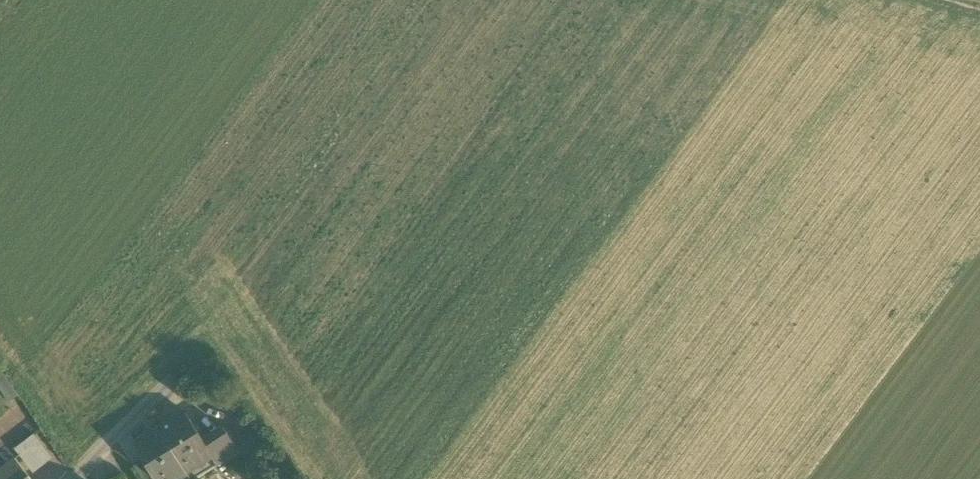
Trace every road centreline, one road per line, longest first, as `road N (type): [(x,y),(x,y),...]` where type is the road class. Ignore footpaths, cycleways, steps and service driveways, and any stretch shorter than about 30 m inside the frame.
road 1 (residential): [(71,478),(169,386)]

